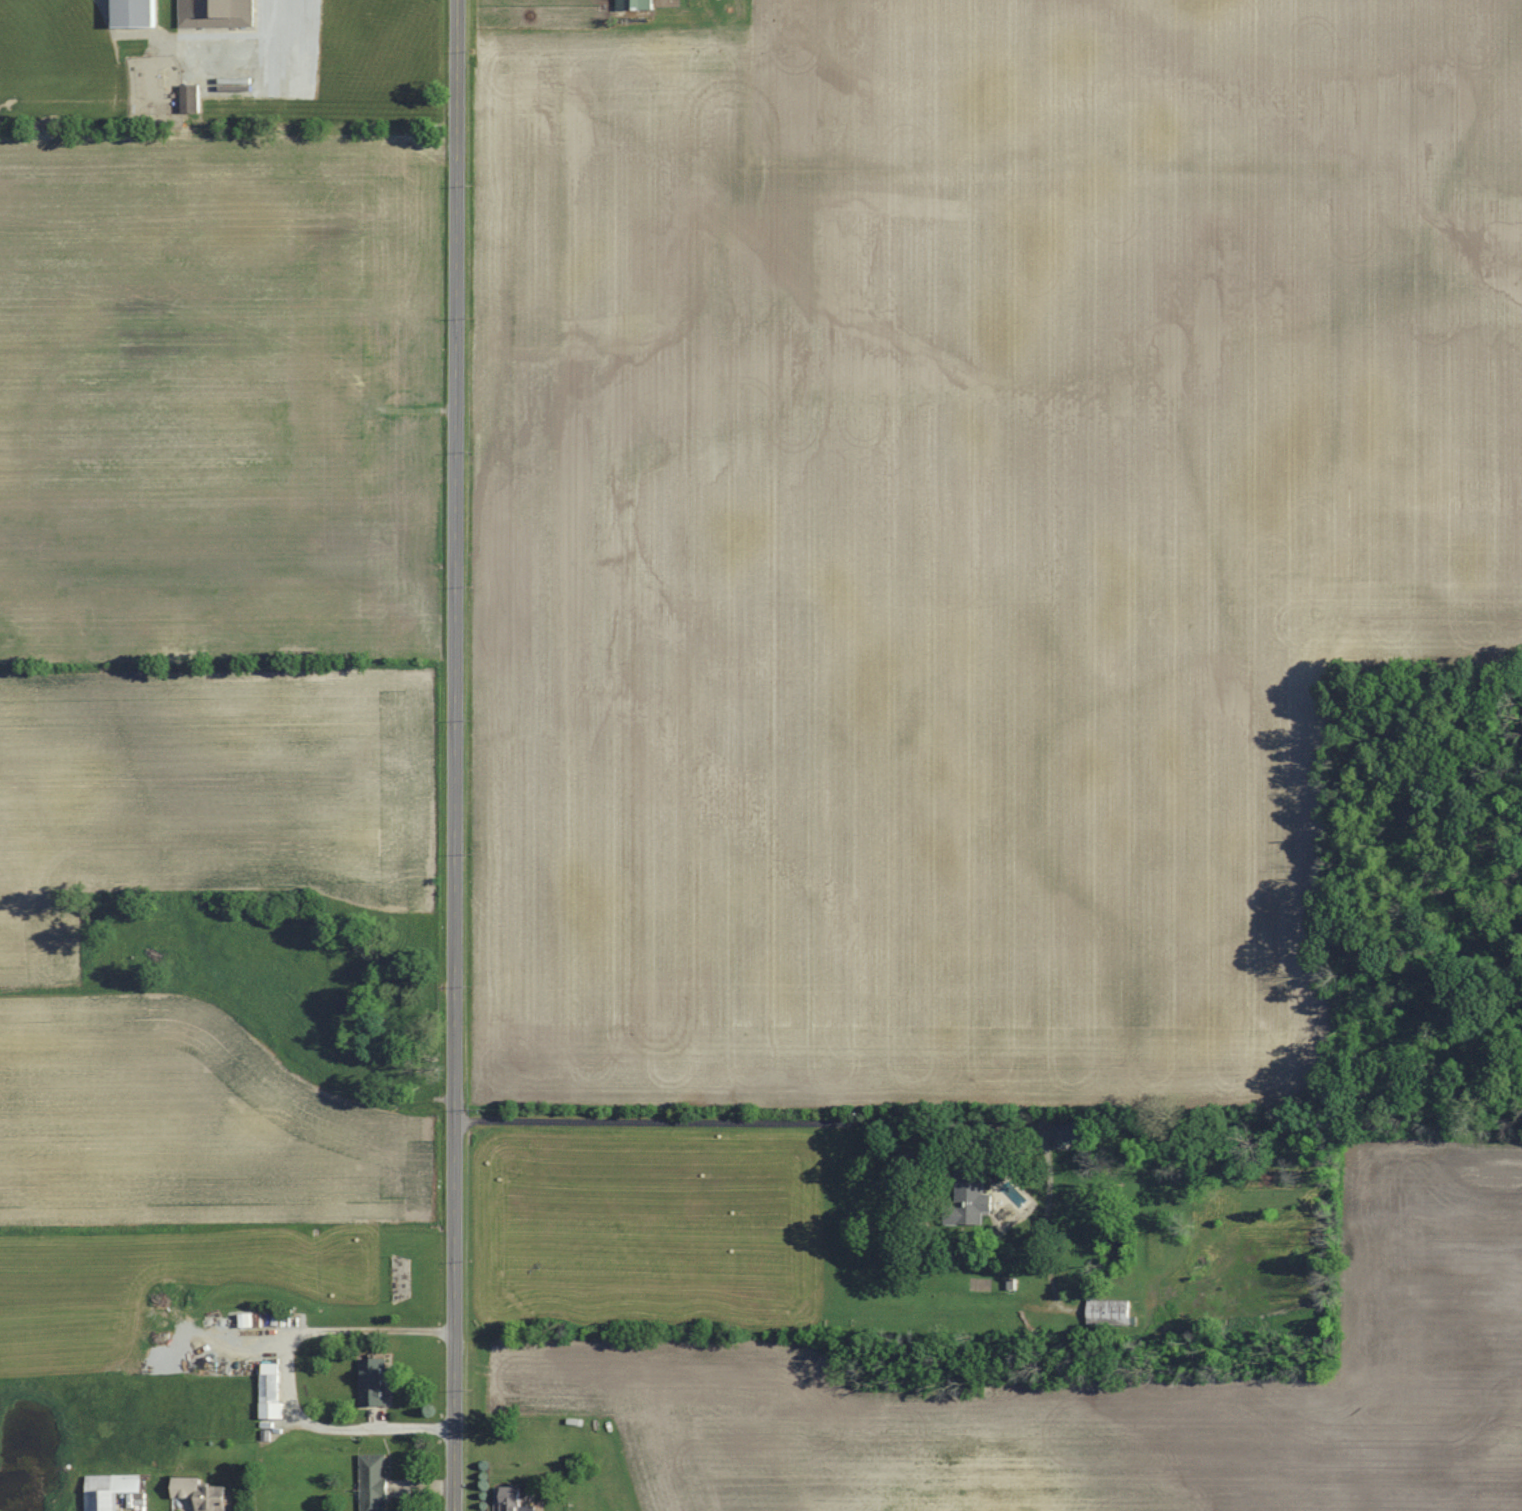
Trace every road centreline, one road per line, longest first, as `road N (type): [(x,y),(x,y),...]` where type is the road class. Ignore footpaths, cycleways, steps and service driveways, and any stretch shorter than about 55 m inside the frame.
road 1 (tertiary): [(454,1510),(460,0)]

